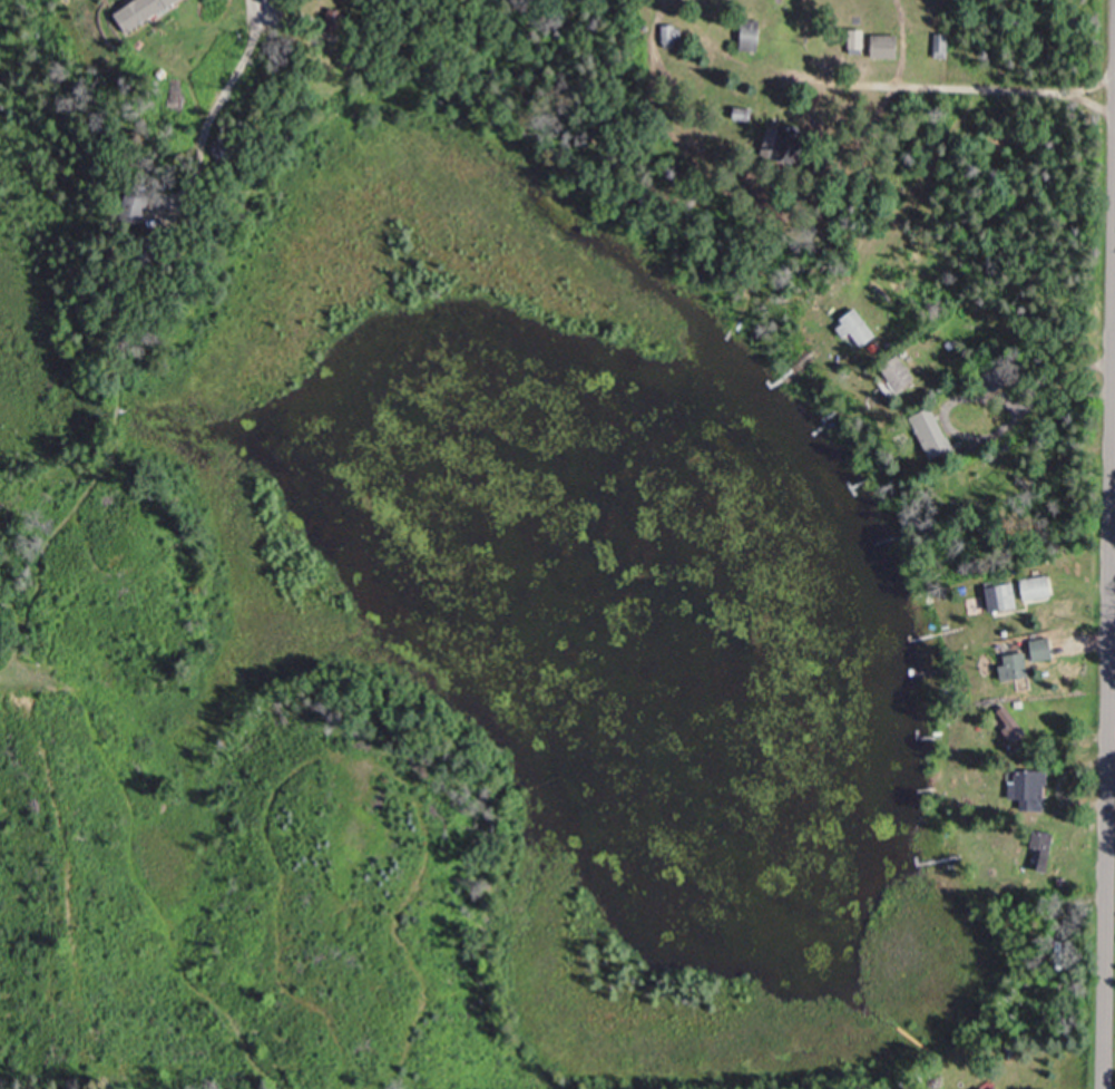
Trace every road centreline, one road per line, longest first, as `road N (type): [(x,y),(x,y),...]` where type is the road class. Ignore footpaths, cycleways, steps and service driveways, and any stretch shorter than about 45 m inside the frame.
road 1 (tertiary): [(1104,1088),(1114,321)]

